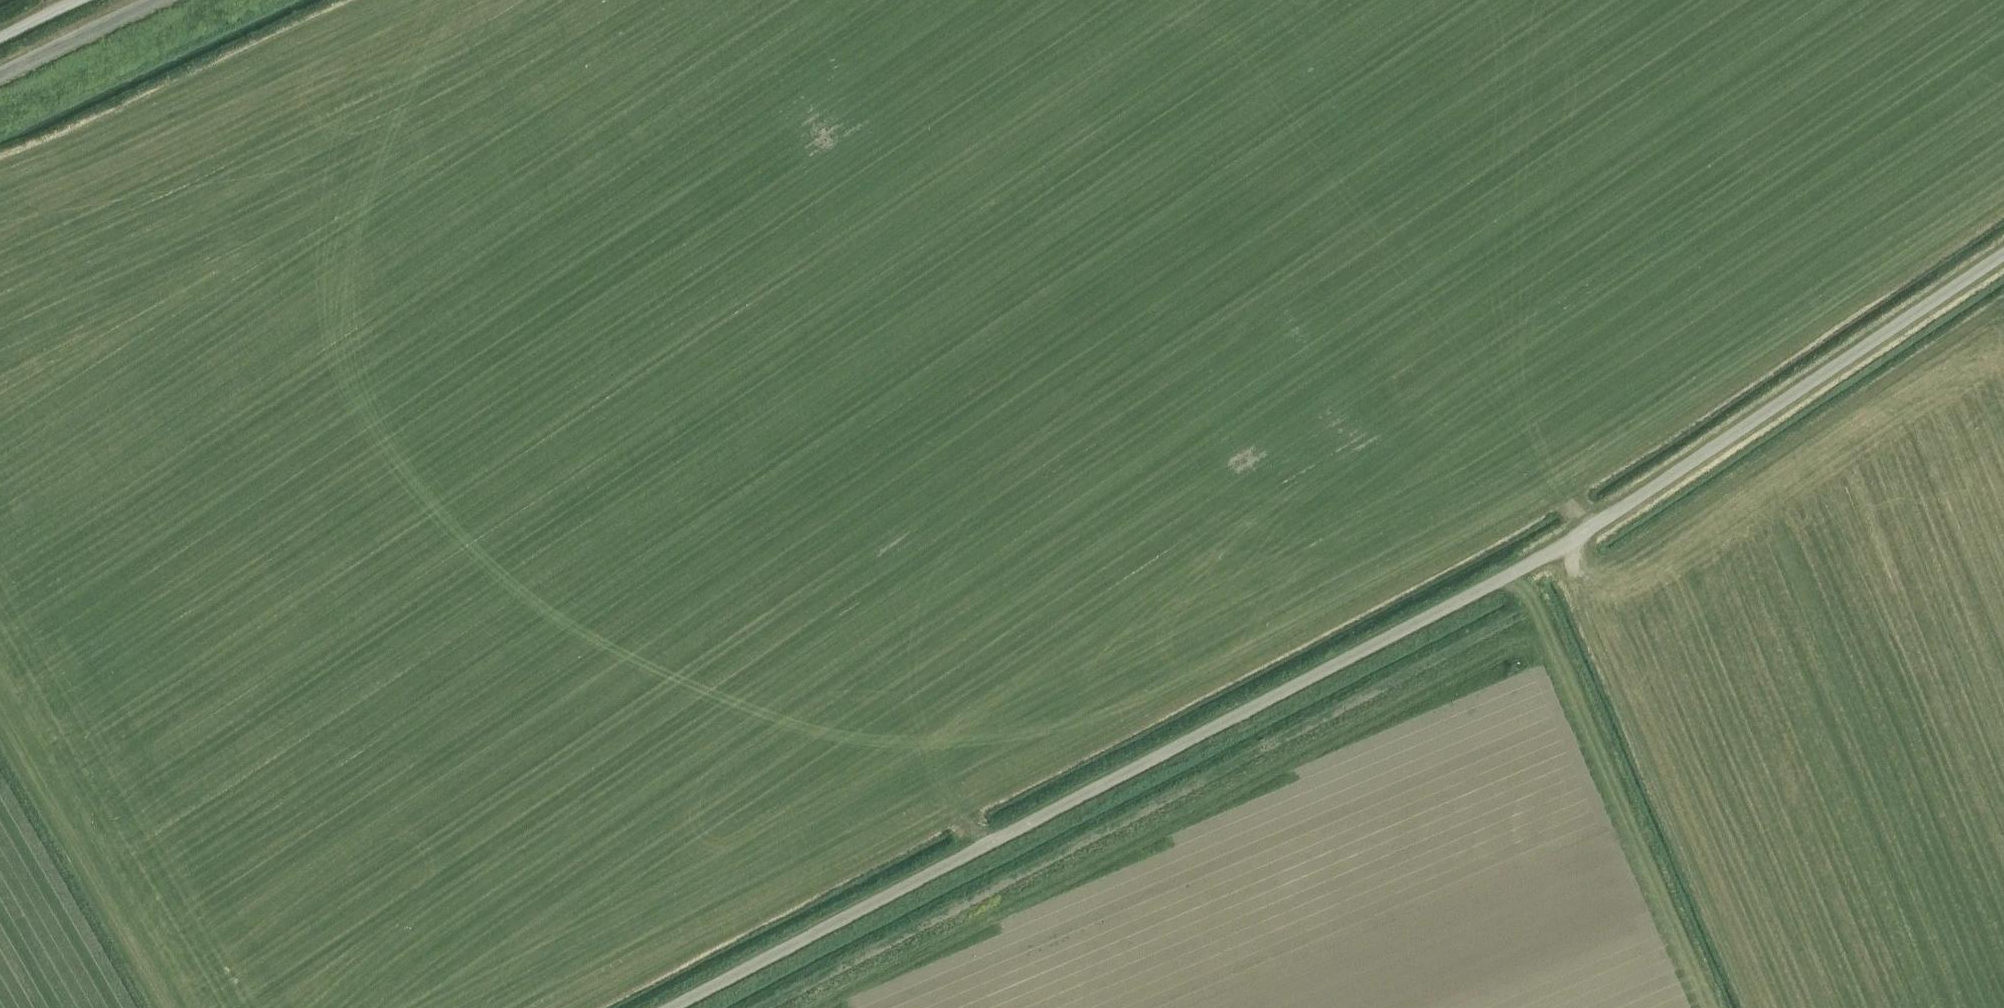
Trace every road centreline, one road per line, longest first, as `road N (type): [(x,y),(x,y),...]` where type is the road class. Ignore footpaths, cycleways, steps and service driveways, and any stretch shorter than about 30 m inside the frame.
road 1 (unclassified): [(665,1007),(1563,541),(2003,253)]
road 2 (unclassified): [(0,76),(158,0)]

